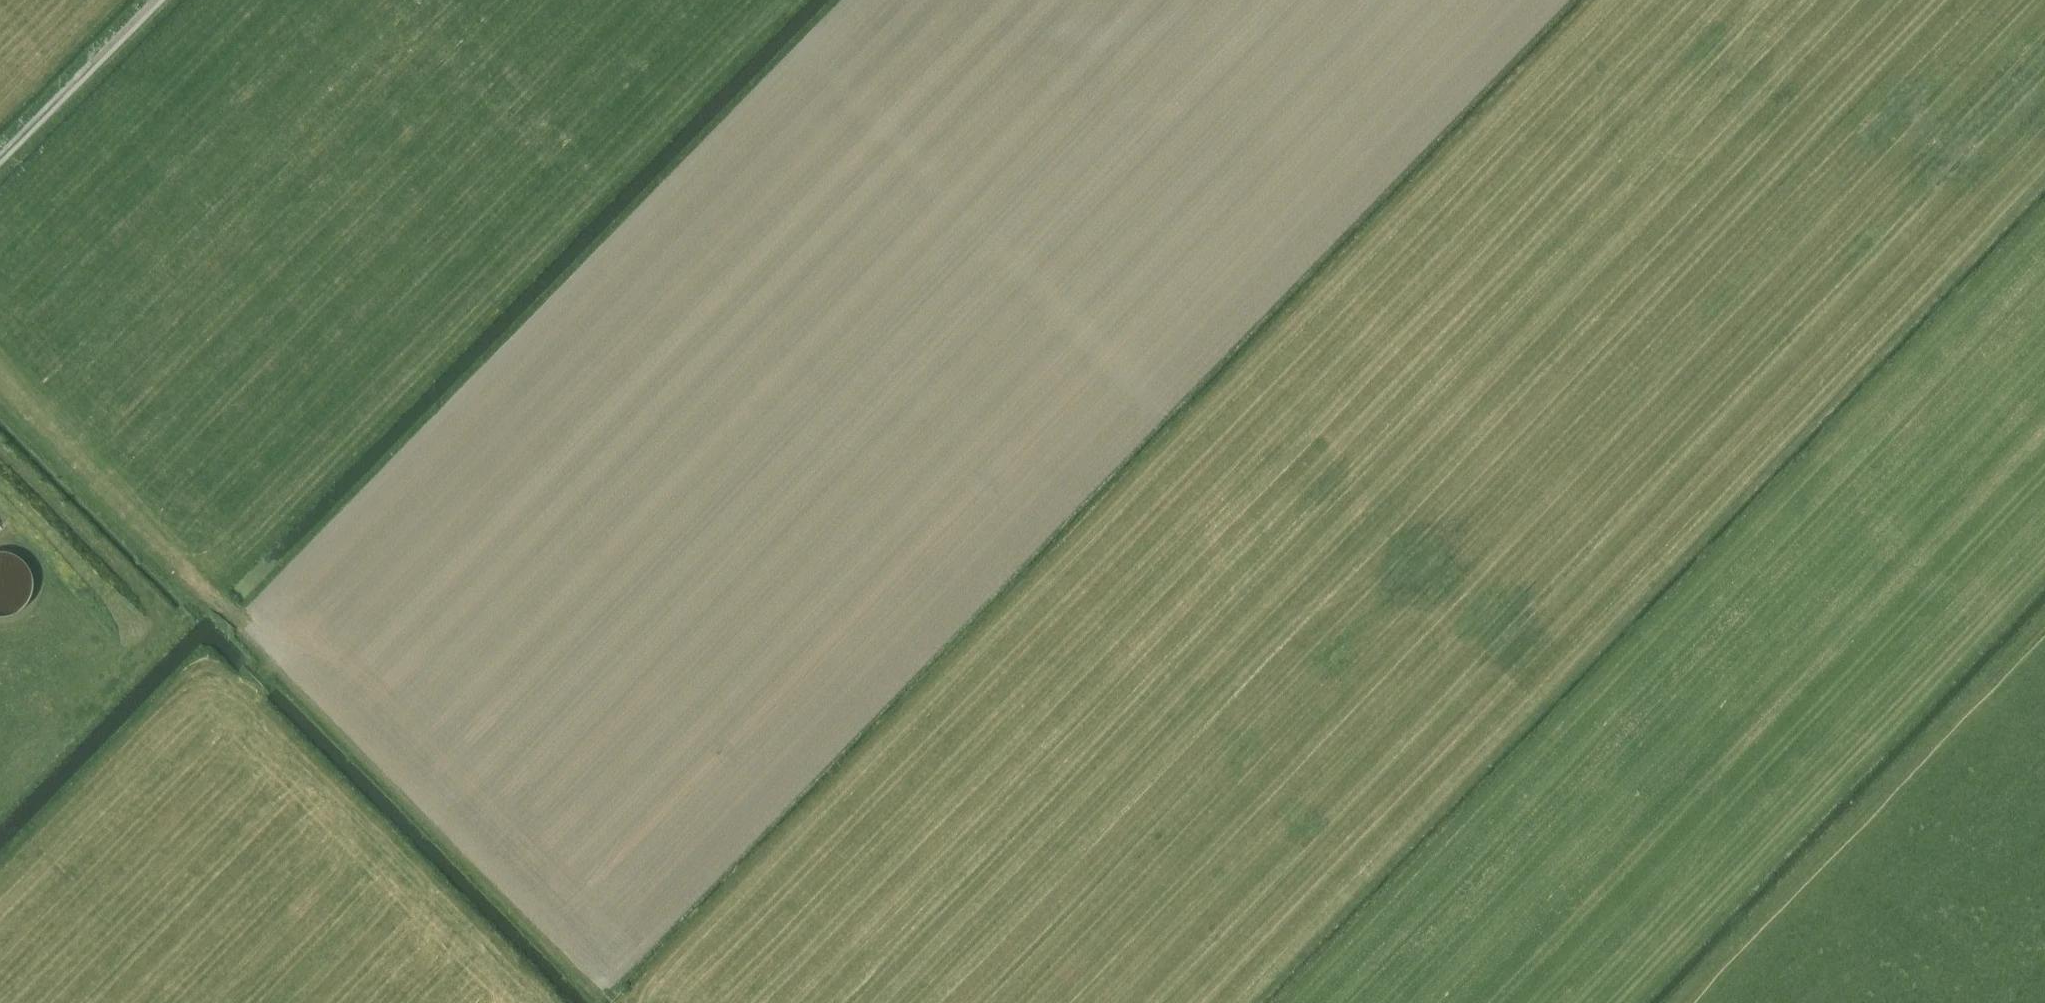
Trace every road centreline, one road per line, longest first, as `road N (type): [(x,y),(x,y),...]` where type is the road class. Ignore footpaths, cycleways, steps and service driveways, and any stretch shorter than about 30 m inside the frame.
road 1 (track): [(0,151),(150,0)]

